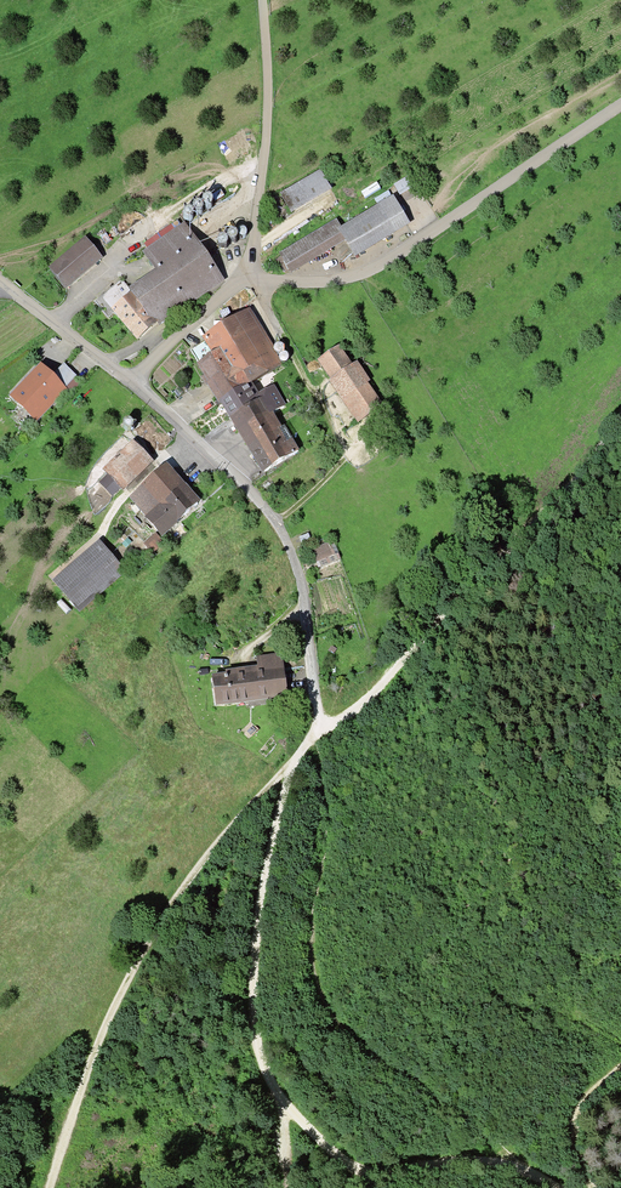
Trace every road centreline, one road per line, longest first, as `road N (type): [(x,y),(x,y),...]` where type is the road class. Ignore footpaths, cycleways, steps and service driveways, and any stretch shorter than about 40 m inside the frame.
road 1 (track): [(297,758),(168,906),(131,970),(50,1187)]
road 2 (track): [(316,733),(354,709),(575,486),(620,418)]
road 3 (unclassified): [(620,105),(378,264),(340,279),(246,280)]
road 4 (track): [(316,733),(290,773),(257,925),(255,1028),(266,1073),(287,1109)]
road 5 (track): [(287,1109),(358,1171),(480,1161),(527,1168),(562,1187)]
road 6 (residential): [(131,381),(254,493),(291,551),(305,604)]
road 7 (unclassified): [(263,0),(266,147),(246,280)]
road 8 (unclassified): [(131,381),(0,283)]
road 9 (residential): [(246,280),(131,381)]
road 10 (track): [(620,1065),(589,1094),(574,1125),(591,1187)]
road 11 (track): [(305,604),(316,733)]

